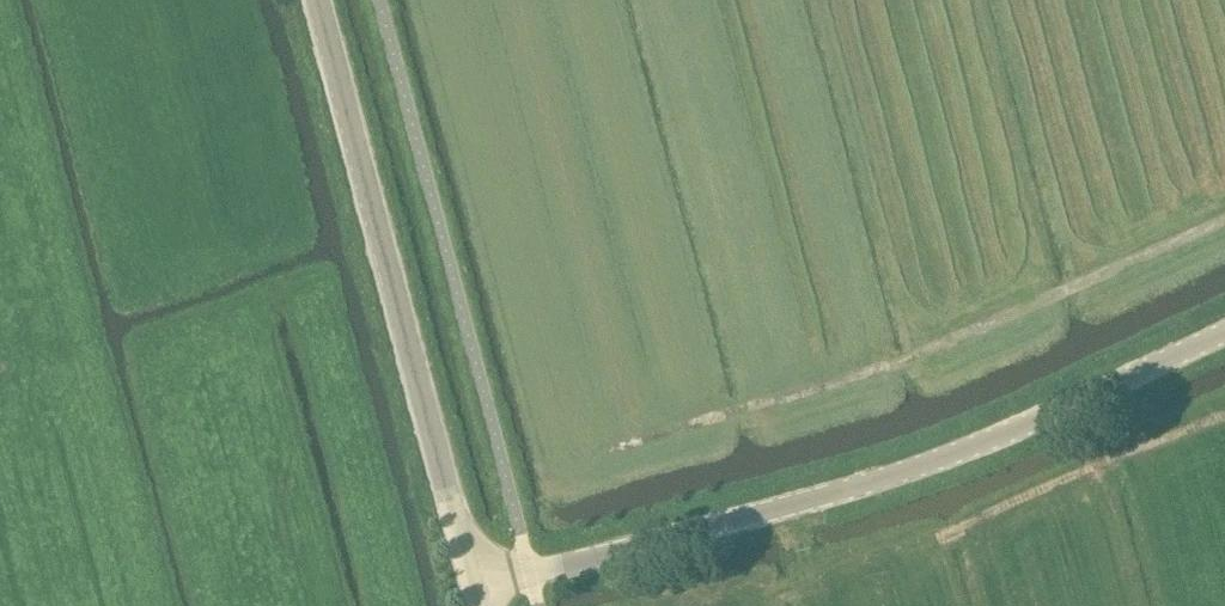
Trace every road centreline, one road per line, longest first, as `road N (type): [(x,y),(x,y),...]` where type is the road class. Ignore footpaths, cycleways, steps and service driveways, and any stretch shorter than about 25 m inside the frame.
road 1 (unclassified): [(471,588),(950,462),(1224,337)]
road 2 (track): [(613,447),(893,367),(1224,220)]
road 3 (tertiary): [(471,588),(316,0)]
road 4 (track): [(1224,411),(950,528)]

